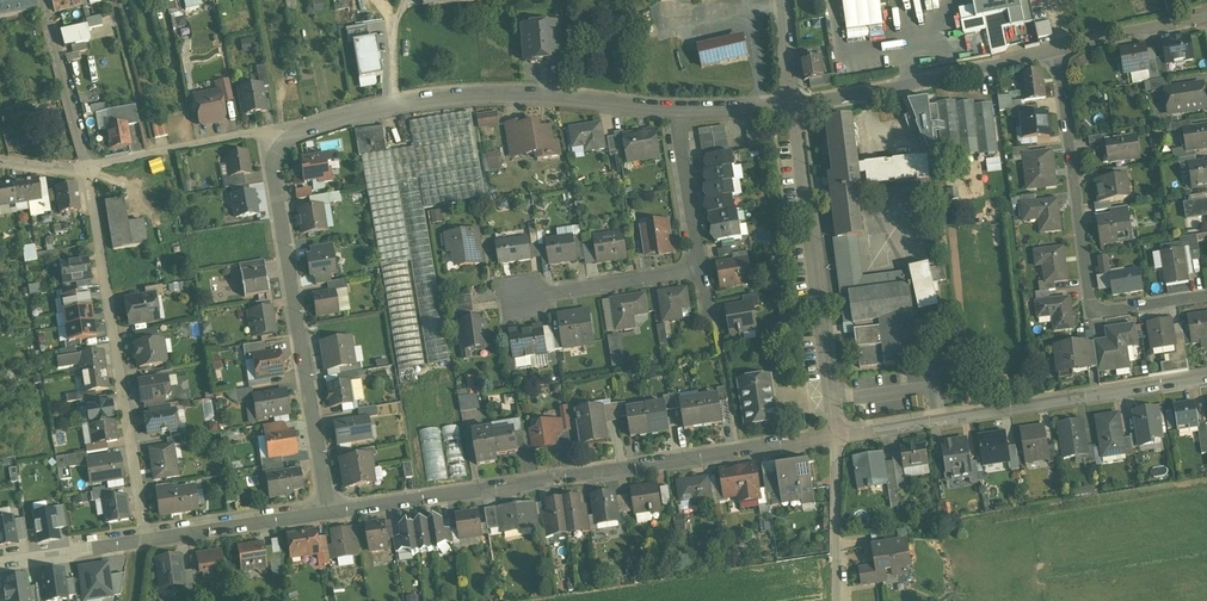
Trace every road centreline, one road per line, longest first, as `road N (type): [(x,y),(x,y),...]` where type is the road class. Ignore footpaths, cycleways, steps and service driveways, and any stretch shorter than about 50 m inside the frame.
road 1 (residential): [(836,435),(327,512)]
road 2 (residential): [(283,143),(339,118),(465,96),(674,108)]
road 3 (residential): [(1056,49),(1090,310),(1206,293)]
road 4 (residential): [(143,537),(85,166)]
road 5 (residential): [(327,512),(272,172),(283,143)]
road 6 (residential): [(1206,377),(836,435)]
road 7 (residential): [(790,105),(836,435)]
road 8 (residential): [(790,105),(1056,49)]
road 9 (residential): [(85,166),(256,131),(283,143)]
road 10 (residential): [(327,512),(143,537)]
road 11 (residential): [(700,268),(517,295)]
road 12 (residential): [(85,166),(45,0)]
road 13 (residential): [(836,435),(836,600)]
road 14 (residential): [(674,108),(700,268)]
road 15 (residential): [(1056,49),(1206,17)]
road 16 (residential): [(143,537),(0,559)]

